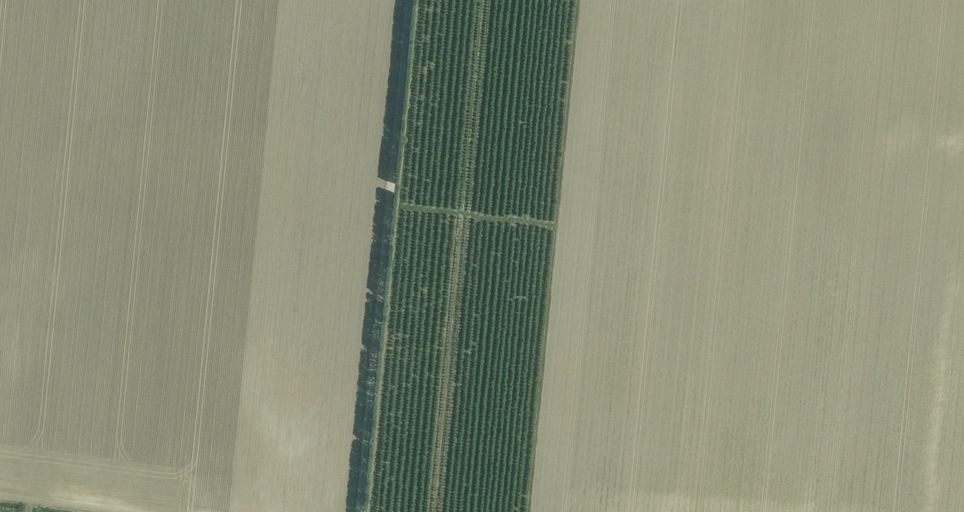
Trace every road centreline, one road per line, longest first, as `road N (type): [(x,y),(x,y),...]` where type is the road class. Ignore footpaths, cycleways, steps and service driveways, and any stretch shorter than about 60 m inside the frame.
road 1 (track): [(359,511),(410,0)]

